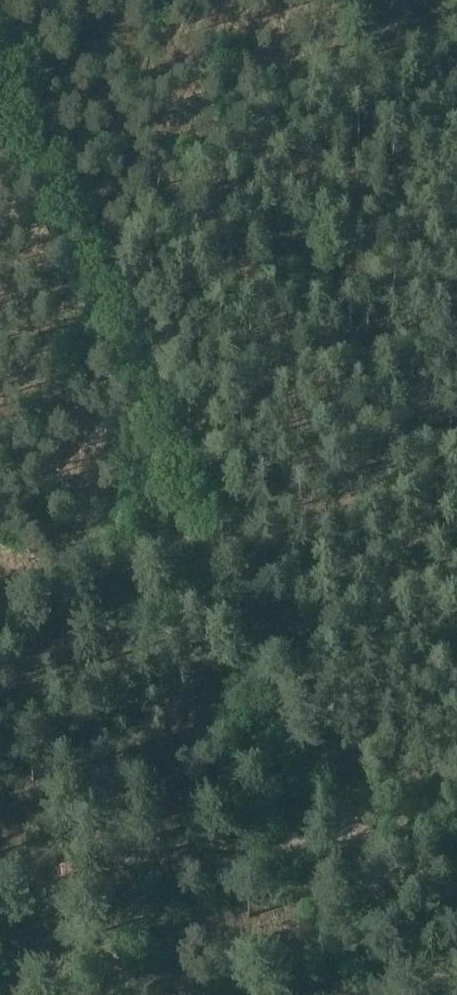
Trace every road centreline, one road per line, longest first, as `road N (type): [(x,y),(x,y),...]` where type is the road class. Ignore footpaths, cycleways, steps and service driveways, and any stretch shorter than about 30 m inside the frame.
road 1 (track): [(0,9),(350,833)]
road 2 (track): [(0,899),(350,833)]
road 3 (track): [(350,833),(422,994)]

